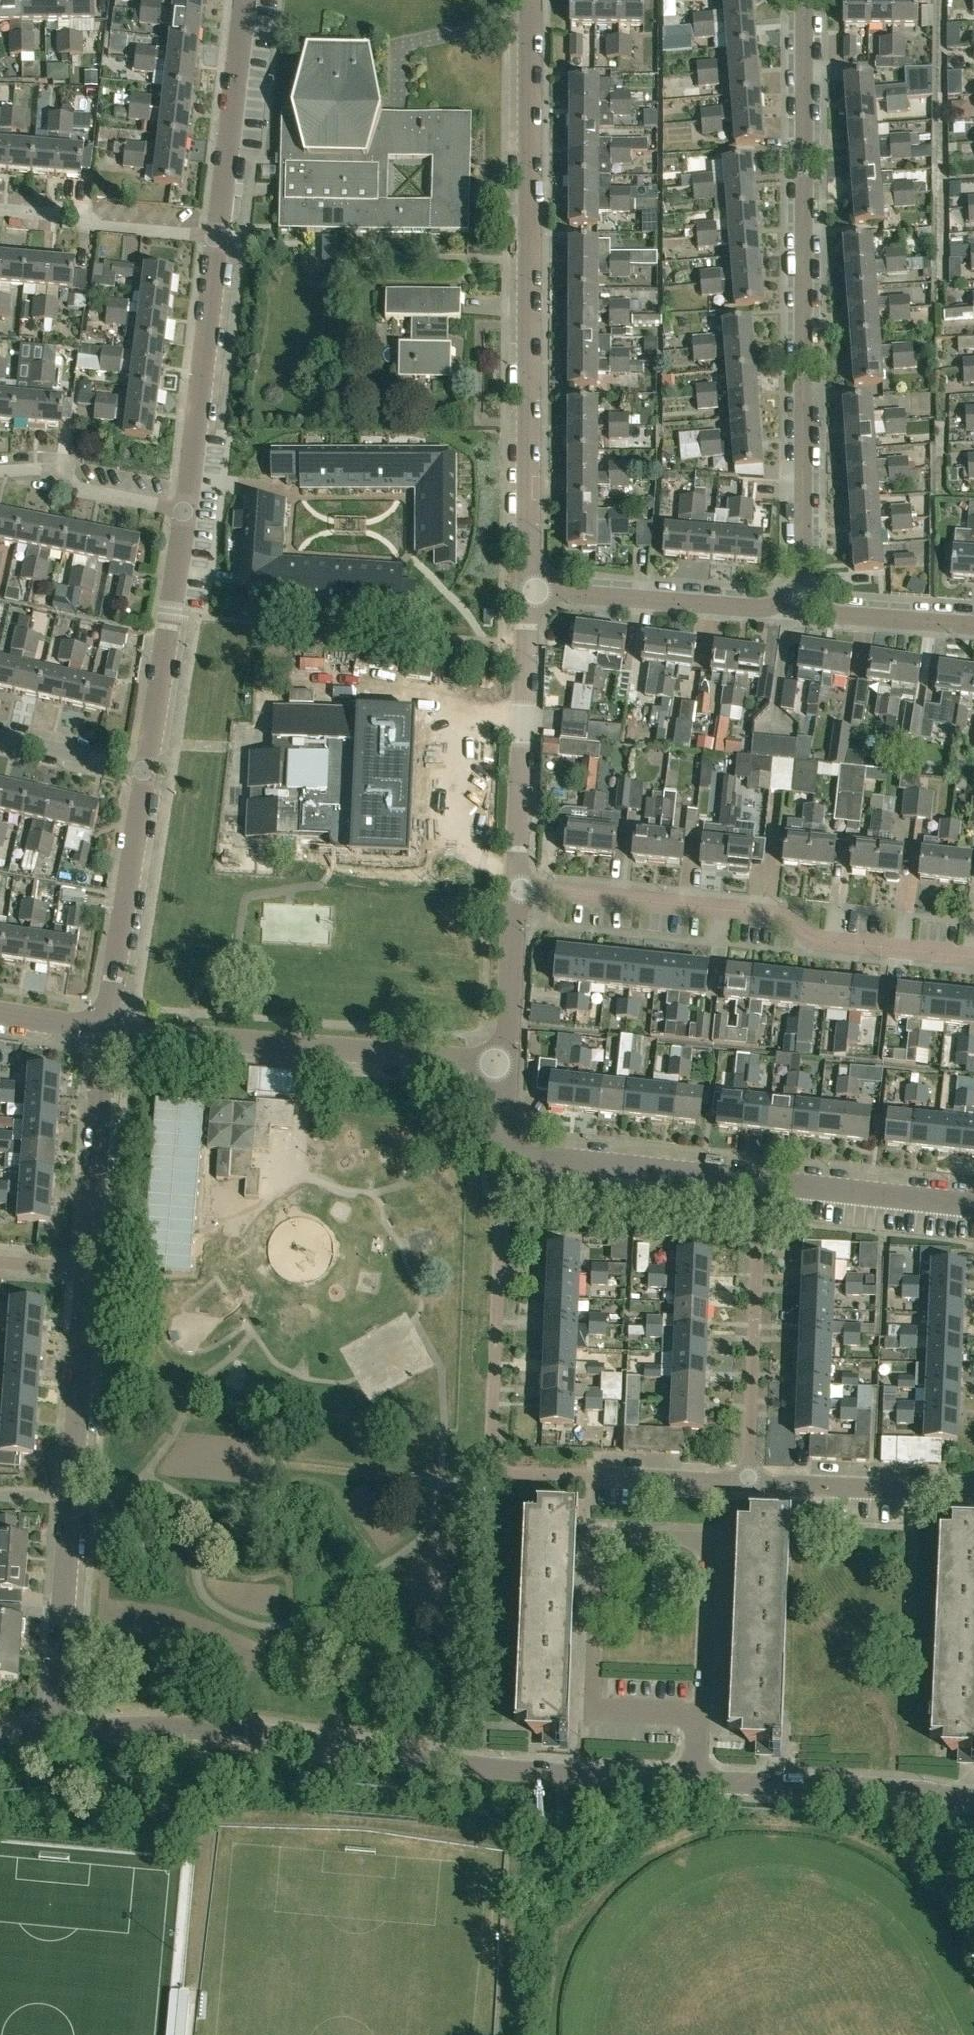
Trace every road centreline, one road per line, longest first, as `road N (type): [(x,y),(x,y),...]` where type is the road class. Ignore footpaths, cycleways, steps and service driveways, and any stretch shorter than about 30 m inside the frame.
road 1 (residential): [(700,1781),(502,1767),(205,1728),(56,1731)]
road 2 (residential): [(801,601),(803,0)]
road 3 (residential): [(524,589),(529,0)]
road 4 (residential): [(973,954),(810,935),(778,913),(520,890)]
road 5 (residential): [(503,1156),(492,1474),(587,1478)]
road 6 (residential): [(703,1719),(593,1714),(598,1532),(709,1537)]
road 7 (residential): [(508,1063),(145,1035),(118,1042)]
road 8 (residential): [(520,890),(533,643),(524,589)]
road 9 (residential): [(751,1483),(762,1184)]
road 10 (residential): [(801,601),(756,607),(524,589)]
road 11 (residential): [(190,512),(215,236)]
road 12 (residential): [(973,1802),(891,1788),(700,1781)]
road 13 (residential): [(151,770),(190,512)]
road 14 (residential): [(762,1184),(503,1156)]
road 15 (residential): [(101,1016),(117,993),(151,770)]
road 16 (residential): [(56,1731),(68,1492)]
road 17 (residential): [(215,236),(244,0)]
road 18 (residential): [(86,1272),(104,1073),(118,1042)]
road 19 (residential): [(973,1495),(751,1483)]
road 20 (residential): [(68,1492),(86,1272)]
road 21 (residential): [(0,207),(215,236)]
road 22 (residential): [(973,1206),(762,1184)]
road 23 (residential): [(190,512),(0,476)]
road 24 (residential): [(709,1537),(703,1719)]
road 25 (residential): [(973,625),(840,614),(801,601)]
road 26 (residential): [(508,1063),(520,890)]
road 27 (residential): [(751,1483),(587,1478)]
road 28 (residential): [(151,770),(0,738)]

